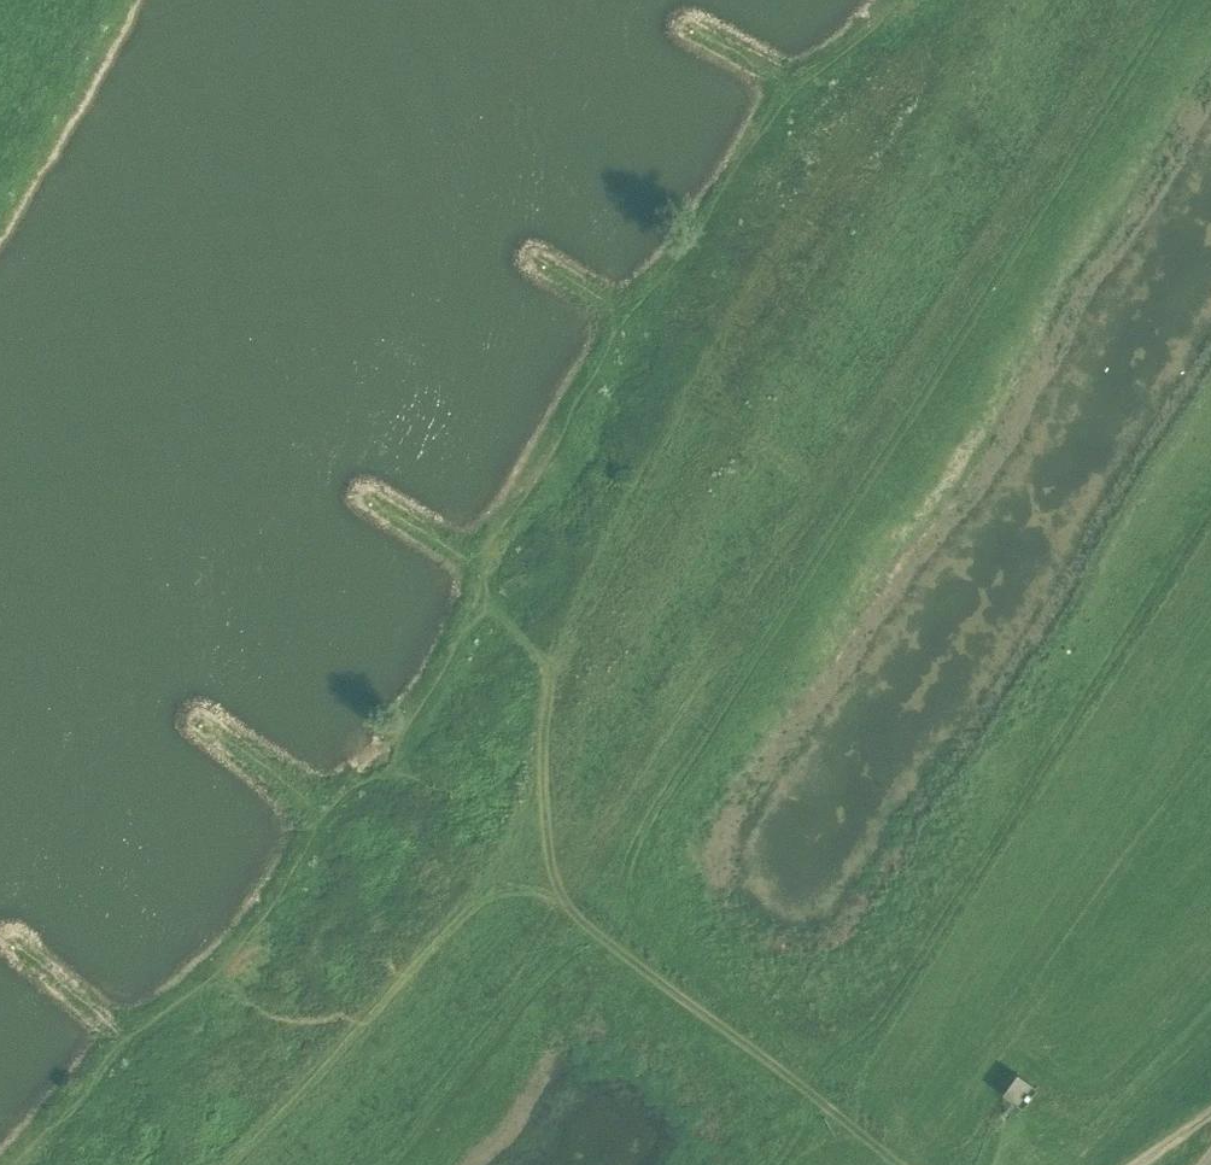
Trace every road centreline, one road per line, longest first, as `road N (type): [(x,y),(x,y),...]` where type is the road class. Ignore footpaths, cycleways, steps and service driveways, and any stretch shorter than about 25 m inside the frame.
road 1 (track): [(494,873),(901,1164)]

